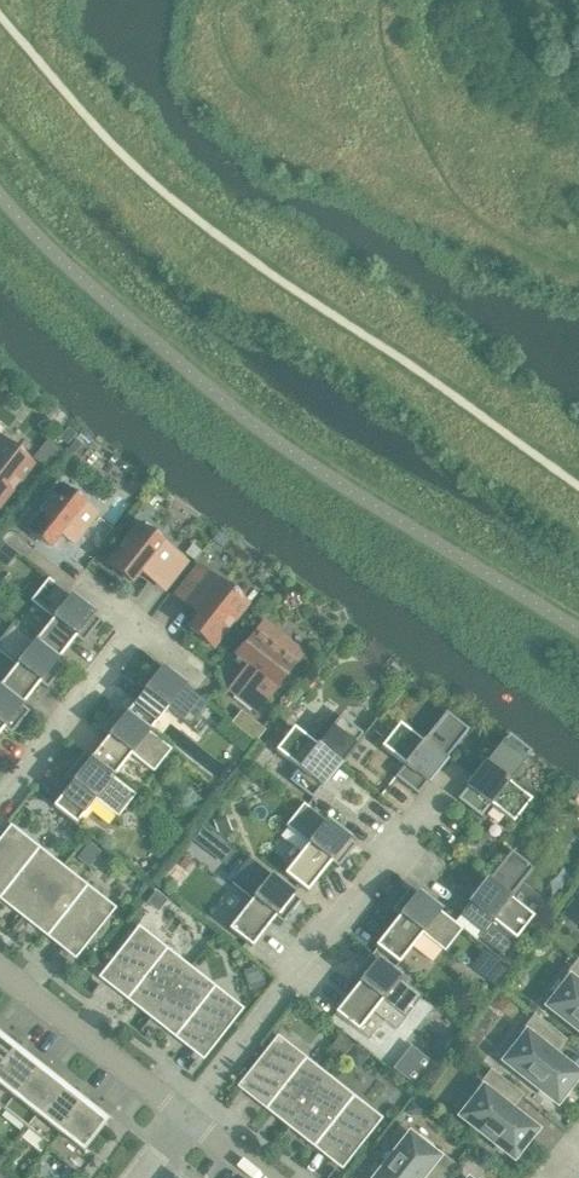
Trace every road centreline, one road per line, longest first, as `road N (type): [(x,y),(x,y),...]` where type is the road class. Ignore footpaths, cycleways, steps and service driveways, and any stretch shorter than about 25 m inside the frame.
road 1 (residential): [(182,1119),(414,829)]
road 2 (residential): [(182,1119),(0,972)]
road 3 (residential): [(0,802),(144,627)]

